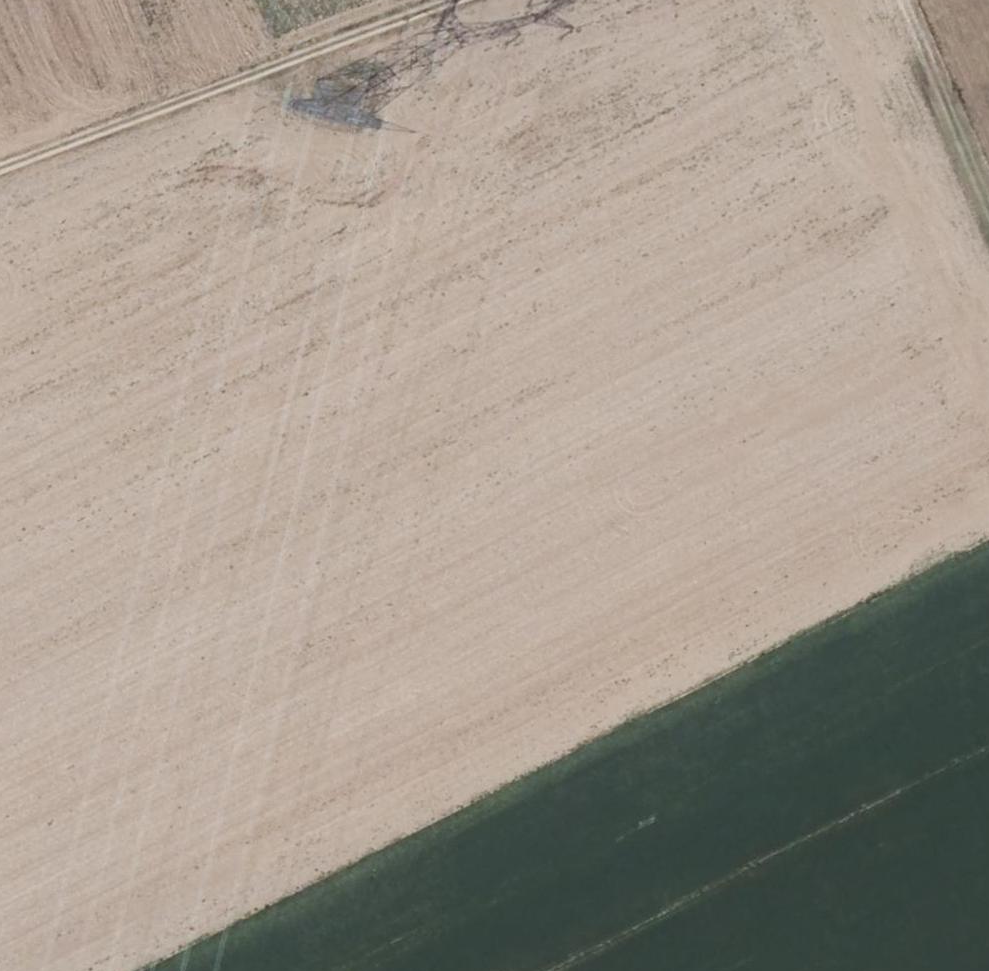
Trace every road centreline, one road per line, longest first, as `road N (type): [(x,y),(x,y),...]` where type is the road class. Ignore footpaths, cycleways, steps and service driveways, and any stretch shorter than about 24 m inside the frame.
road 1 (track): [(0,167),(459,0)]
road 2 (track): [(907,0),(988,201)]

